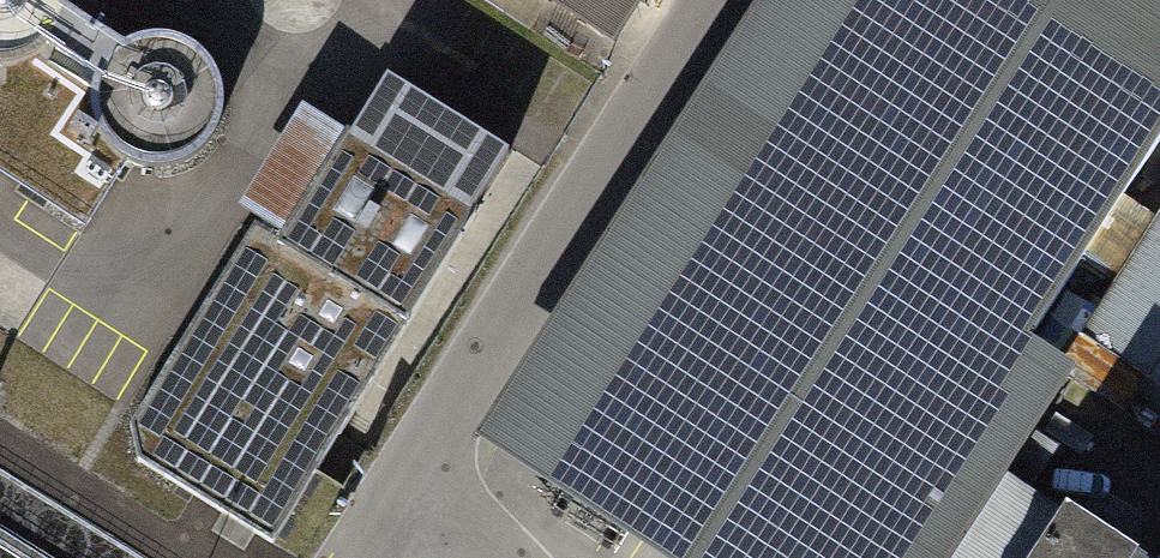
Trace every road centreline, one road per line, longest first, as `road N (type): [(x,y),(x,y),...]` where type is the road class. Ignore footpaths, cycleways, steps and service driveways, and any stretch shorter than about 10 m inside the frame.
road 1 (residential): [(714,0),(352,557)]

